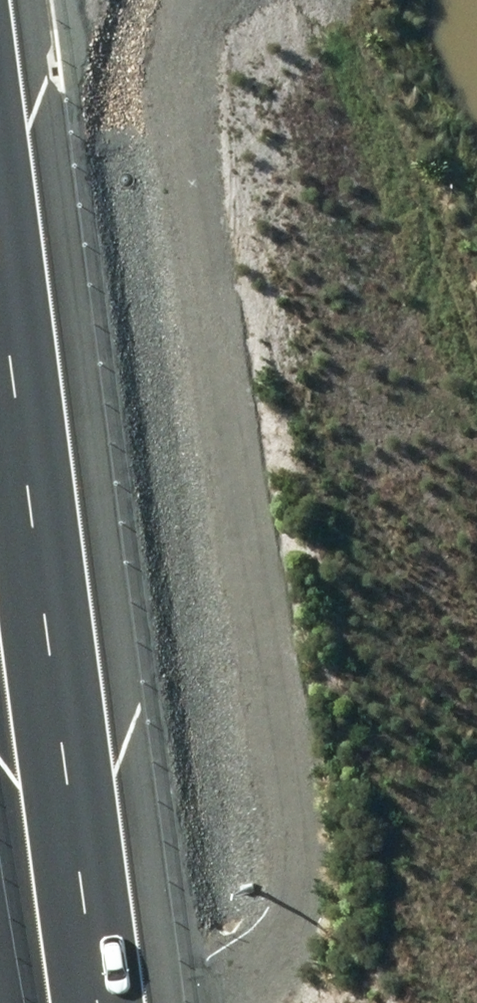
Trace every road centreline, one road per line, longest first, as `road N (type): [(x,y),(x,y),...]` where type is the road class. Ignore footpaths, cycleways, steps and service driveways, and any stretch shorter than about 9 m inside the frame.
road 1 (track): [(217,1002),(245,995),(290,939),(293,885),(167,57),(195,0)]
road 2 (motorway): [(0,256),(101,1002)]

